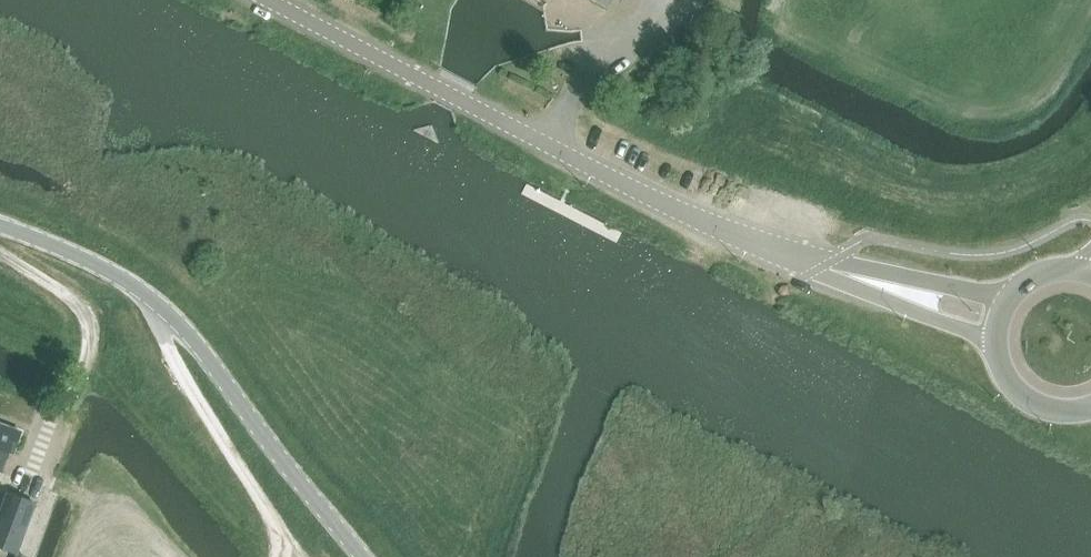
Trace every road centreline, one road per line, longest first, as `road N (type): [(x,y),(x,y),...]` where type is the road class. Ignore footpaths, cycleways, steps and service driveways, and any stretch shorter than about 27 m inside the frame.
road 1 (unclassified): [(1000,324),(708,224),(270,0)]
road 2 (unclassified): [(364,556),(202,350),(150,298),(78,256),(0,226)]
road 3 (secondary): [(1000,324),(1002,366),(1027,399),(1067,412),(1090,408)]

